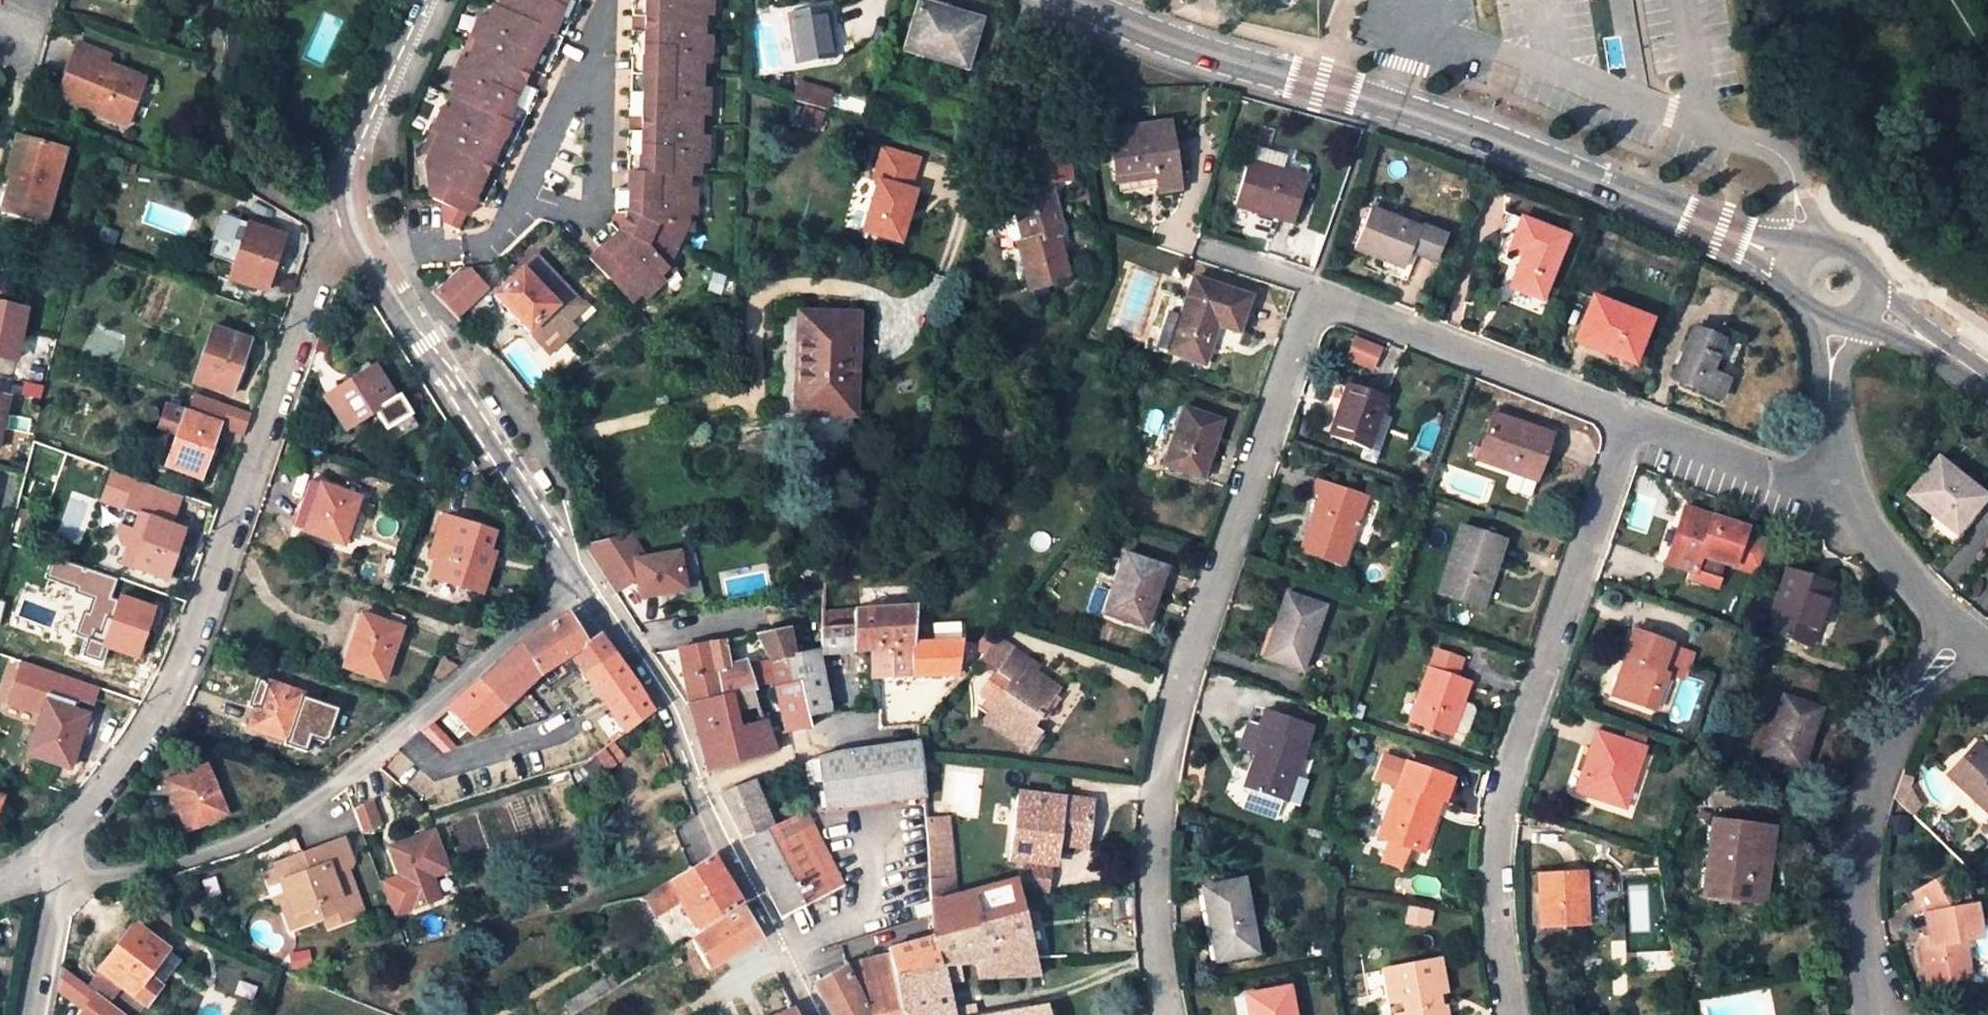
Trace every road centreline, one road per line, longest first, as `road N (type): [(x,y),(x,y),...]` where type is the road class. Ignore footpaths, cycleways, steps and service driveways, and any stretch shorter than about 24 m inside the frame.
road 1 (secondary): [(1798,260),(1517,149),(1174,42),(1076,0)]
road 2 (residential): [(1165,1014),(1149,925),(1149,843),(1166,714),(1312,296)]
road 3 (unclassified): [(56,865),(57,840),(173,685),(339,199)]
road 4 (residential): [(1510,1014),(1491,896),(1498,798),(1627,418)]
road 5 (residential): [(56,865),(81,877),(169,863),(241,840),(308,806),(577,585)]
road 6 (unclassified): [(577,585),(671,707),(810,1014)]
road 7 (unclassified): [(339,199),(577,585)]
road 8 (residential): [(1866,1014),(1848,900),(1852,824),(1885,732),(1956,637)]
road 9 (residential): [(1312,296),(1627,418)]
road 10 (unclassified): [(426,0),(339,199)]
road 11 (residential): [(1627,418),(1827,492)]
road 12 (residential): [(1827,492),(1956,637)]
road 13 (residential): [(1836,322),(1838,446),(1827,492)]
road 14 (unclassified): [(34,1014),(56,865)]
road 15 (secondary): [(1987,382),(1870,301)]
road 16 (residential): [(1199,246),(1295,278),(1312,296)]
road 17 (secondary): [(1870,301),(1874,273),(1848,243),(1820,242),(1798,260)]

